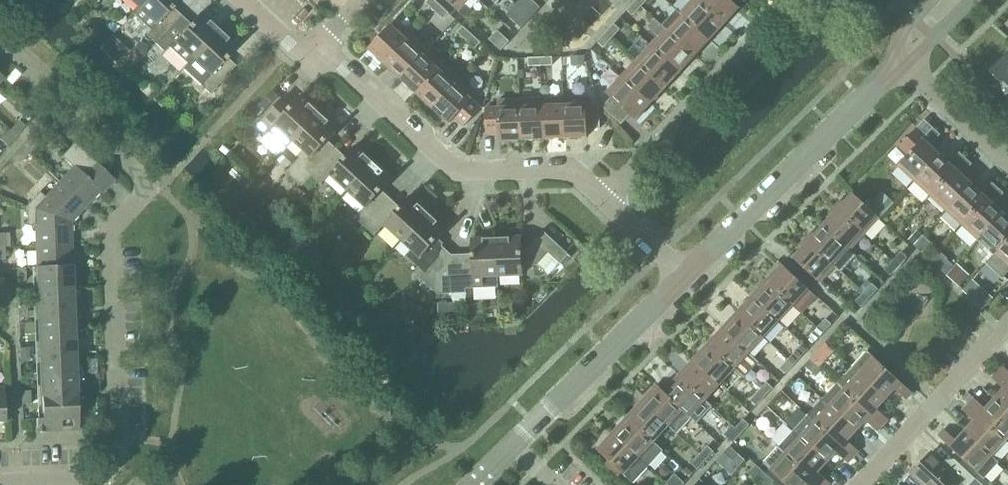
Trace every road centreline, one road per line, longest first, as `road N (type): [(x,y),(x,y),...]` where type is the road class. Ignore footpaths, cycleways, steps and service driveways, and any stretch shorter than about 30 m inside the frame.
road 1 (residential): [(90,481),(122,451),(116,230),(154,196),(0,49)]
road 2 (residential): [(599,197),(562,171),(475,173),(448,164),(317,51)]
road 3 (tertiary): [(684,278),(899,57)]
road 4 (residential): [(599,197),(772,21),(778,0)]
road 5 (tertiary): [(515,444),(684,278)]
road 6 (residential): [(1007,328),(866,484)]
road 7 (residential): [(1007,158),(899,57)]

